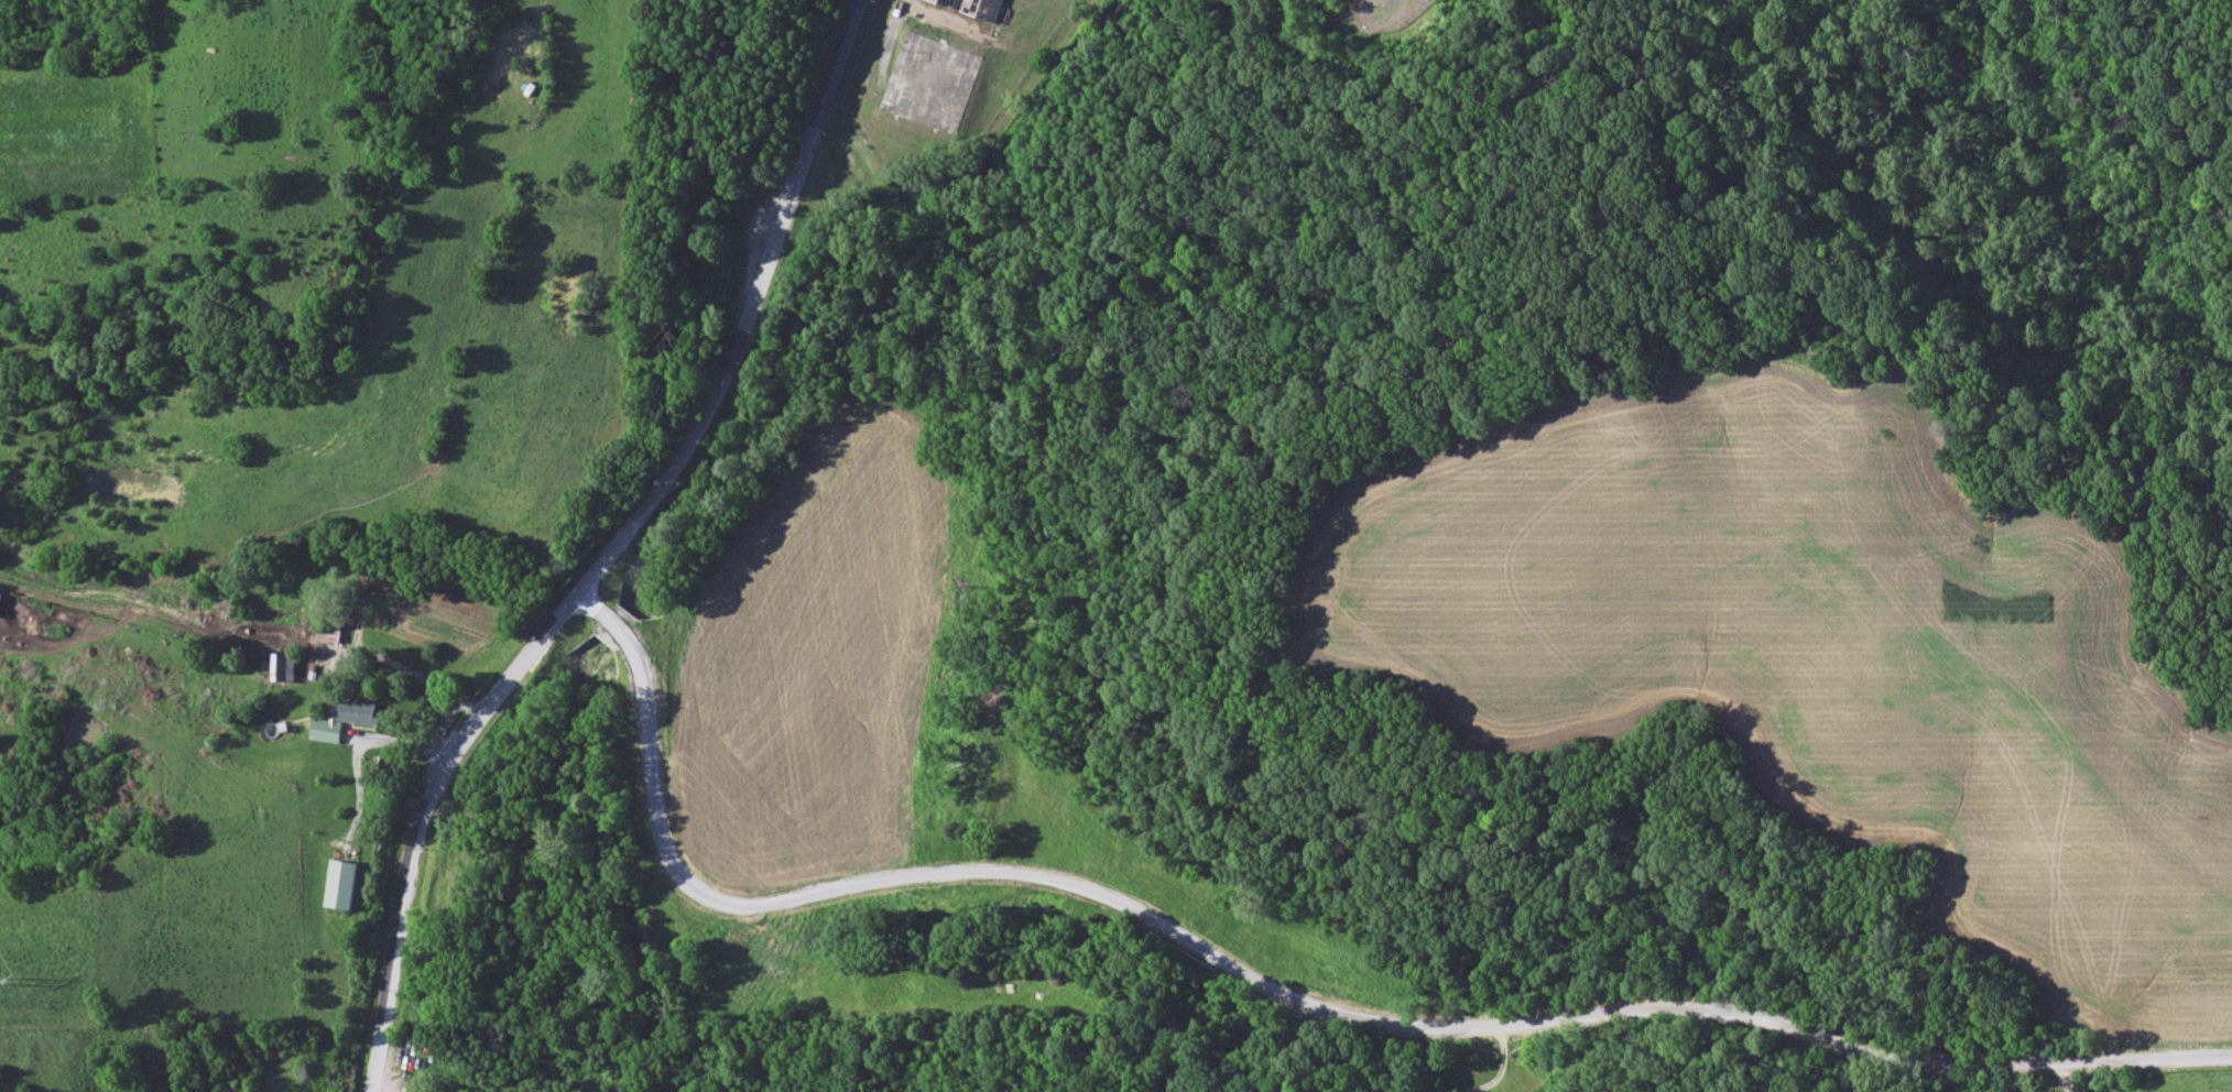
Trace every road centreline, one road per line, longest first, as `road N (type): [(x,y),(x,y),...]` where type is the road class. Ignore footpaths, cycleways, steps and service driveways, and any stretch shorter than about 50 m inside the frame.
road 1 (residential): [(642,691),(656,841),(689,892),(717,904),(755,906),(902,876),(1001,872),(1104,897),(1266,991),(1375,1025),(1493,1030),(1668,1013),(1730,1020),(1893,1068),(2231,1057)]
road 2 (tertiary): [(606,554),(720,404),(858,0)]
road 3 (tertiary): [(370,1091),(417,816),(459,739),(606,554)]
road 4 (residential): [(642,691),(623,569),(606,554)]

